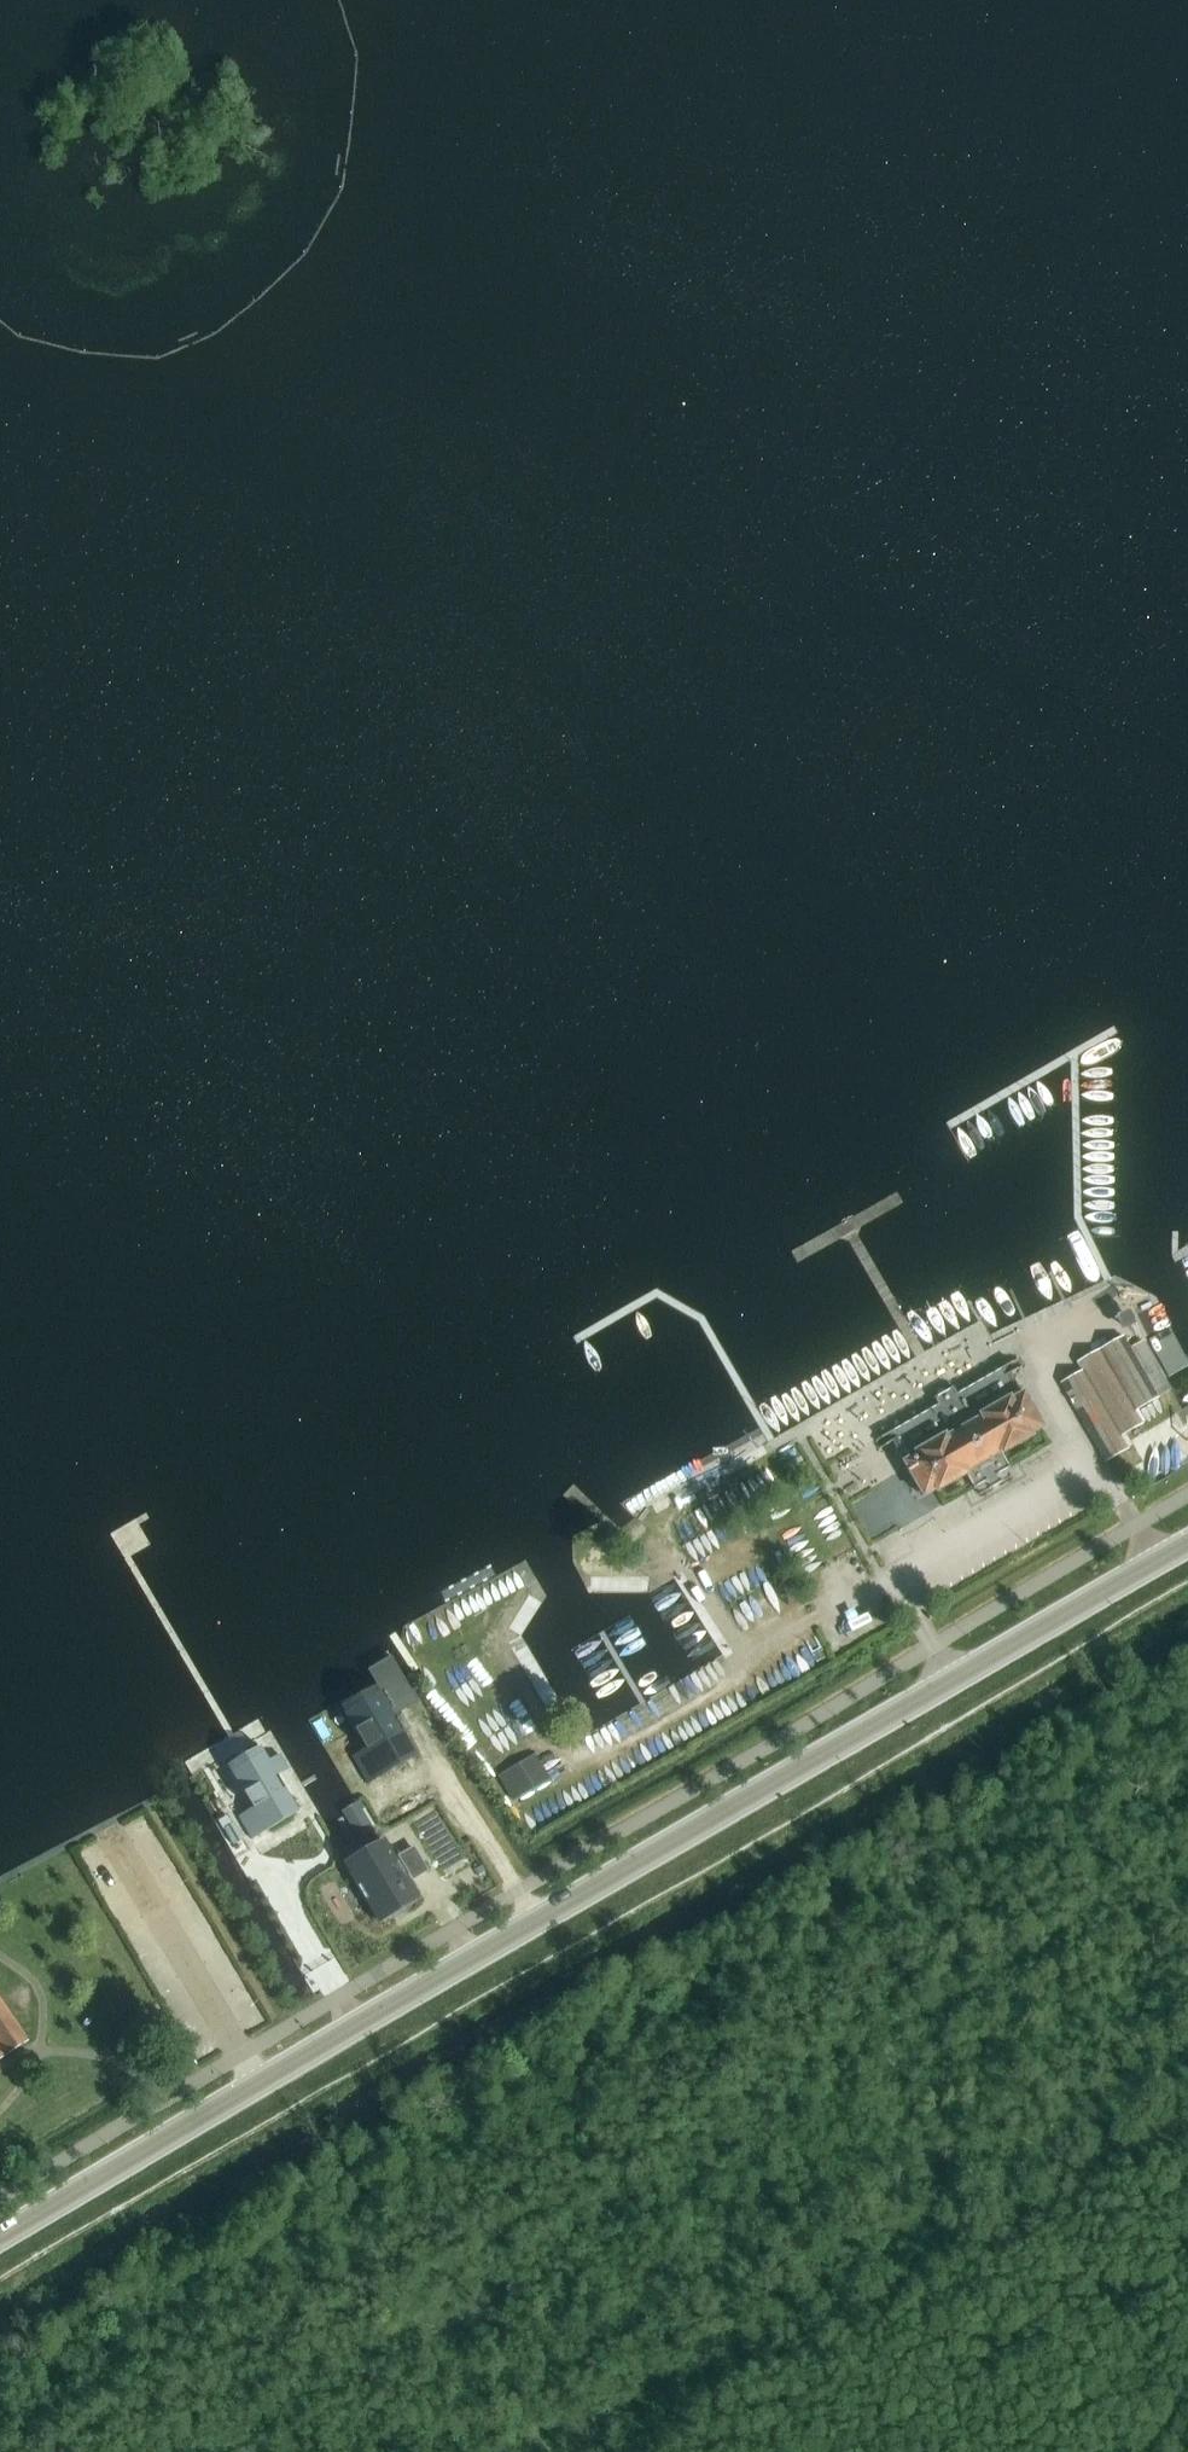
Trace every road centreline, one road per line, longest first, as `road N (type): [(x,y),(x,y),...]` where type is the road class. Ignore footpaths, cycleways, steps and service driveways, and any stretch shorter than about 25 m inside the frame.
road 1 (secondary): [(0,2239),(1187,1547)]
road 2 (track): [(503,1636),(491,1665),(566,1782),(740,1681),(752,1659),(927,1567)]
road 3 (track): [(752,1659),(698,1582),(631,1528)]

